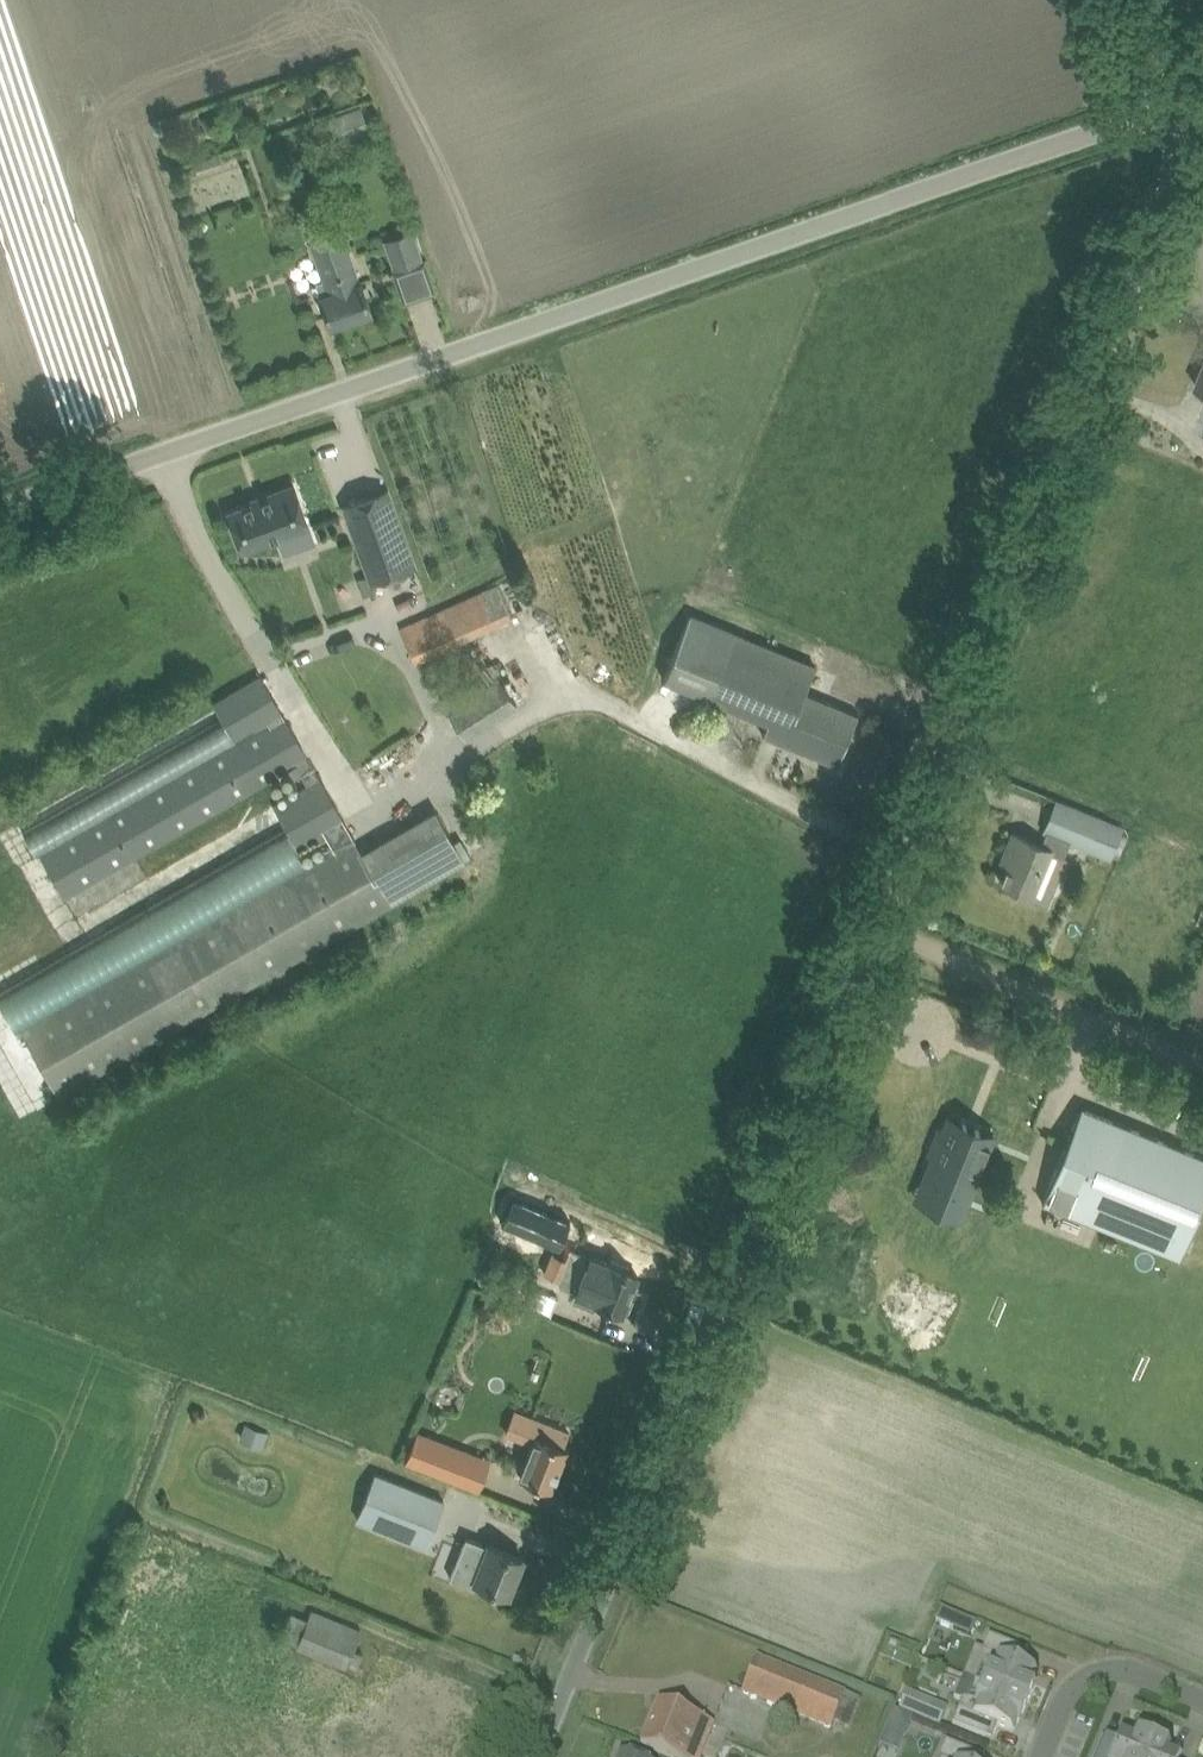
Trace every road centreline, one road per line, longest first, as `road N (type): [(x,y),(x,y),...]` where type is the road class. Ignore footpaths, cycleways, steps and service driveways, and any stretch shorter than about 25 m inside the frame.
road 1 (unclassified): [(0,515),(1158,115)]
road 2 (unclassified): [(545,1756),(868,925)]
road 3 (unclassified): [(868,925),(1190,119)]
road 4 (unclassified): [(1202,1057),(868,925)]
road 5 (residential): [(1050,1756),(1075,1698),(1100,1682),(1202,1710)]
road 6 (unclassified): [(1158,115),(1120,0)]

